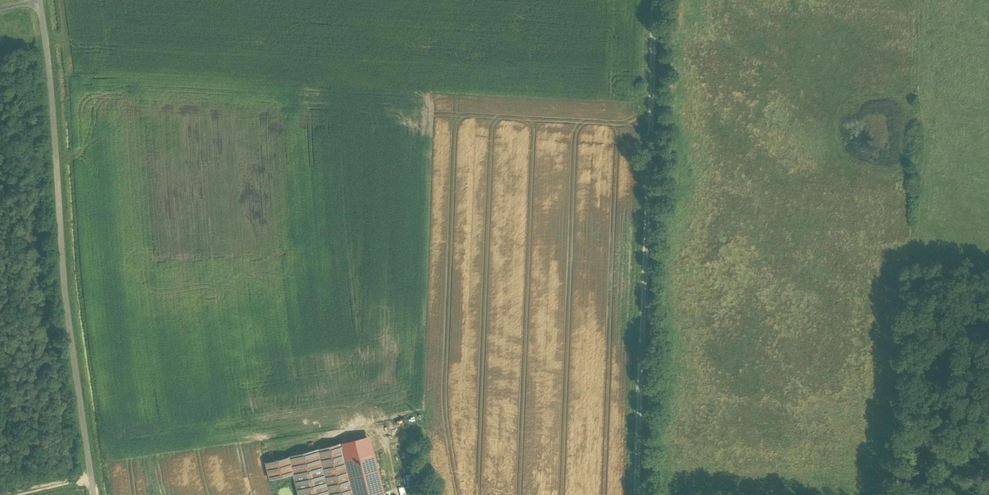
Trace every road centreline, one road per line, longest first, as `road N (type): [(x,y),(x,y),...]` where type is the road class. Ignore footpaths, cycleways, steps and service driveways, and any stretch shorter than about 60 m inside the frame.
road 1 (unclassified): [(40,0),(94,494)]
road 2 (track): [(636,494),(654,0)]

